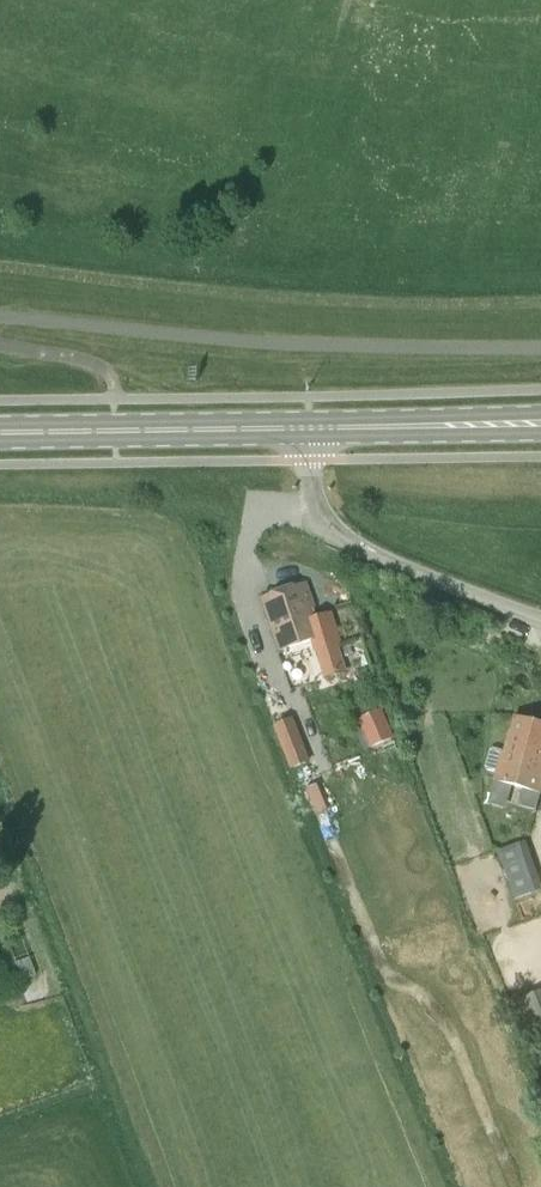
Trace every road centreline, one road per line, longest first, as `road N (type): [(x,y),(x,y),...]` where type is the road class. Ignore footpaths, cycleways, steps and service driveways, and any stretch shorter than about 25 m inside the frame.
road 1 (unclassified): [(308,428),(318,516),(336,537),(540,619)]
road 2 (primary): [(0,434),(308,428)]
road 3 (primary): [(308,428),(540,422)]

